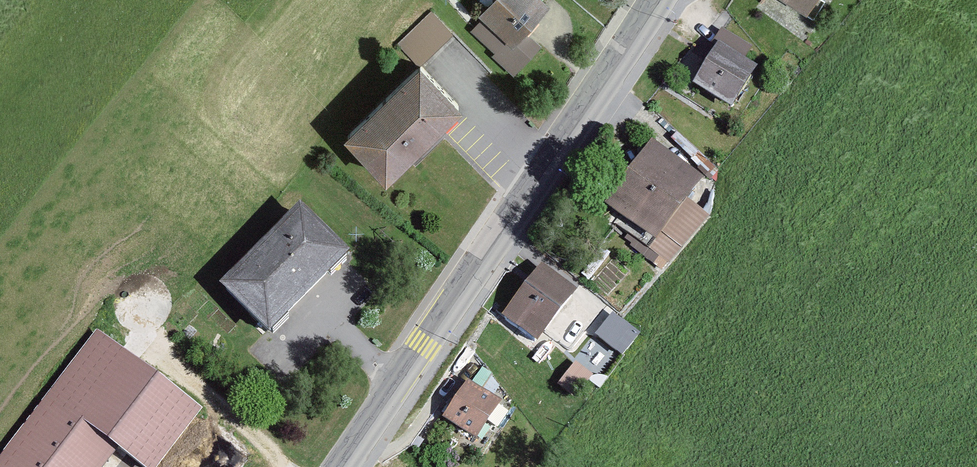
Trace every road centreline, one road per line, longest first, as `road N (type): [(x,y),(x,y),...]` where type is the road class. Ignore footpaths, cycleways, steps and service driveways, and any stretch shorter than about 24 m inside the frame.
road 1 (secondary): [(346,466),(659,0)]

